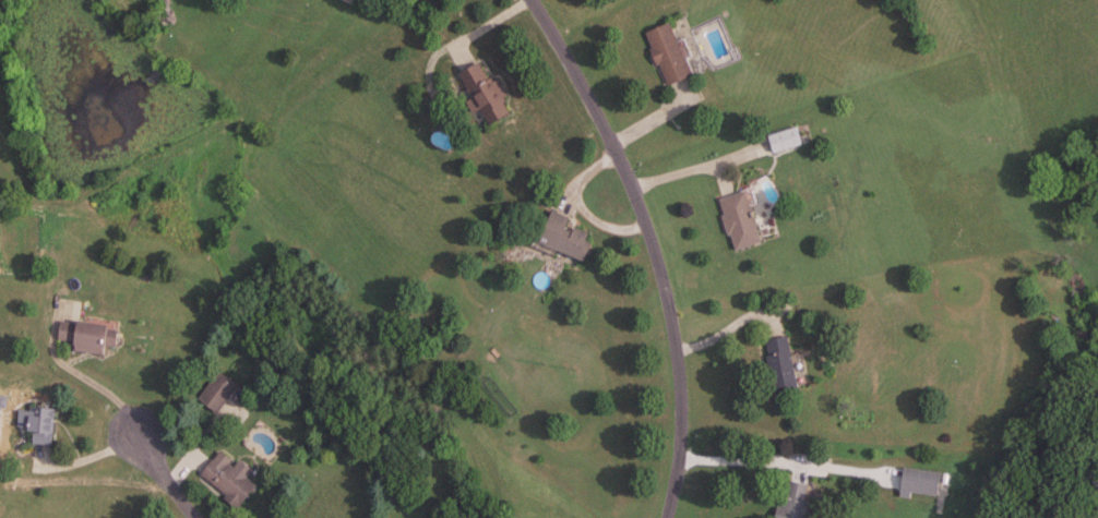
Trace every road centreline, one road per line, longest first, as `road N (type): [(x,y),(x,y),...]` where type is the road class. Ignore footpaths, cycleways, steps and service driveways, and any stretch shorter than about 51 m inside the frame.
road 1 (residential): [(530,0),(622,165),(649,234),(680,381),(666,517)]

